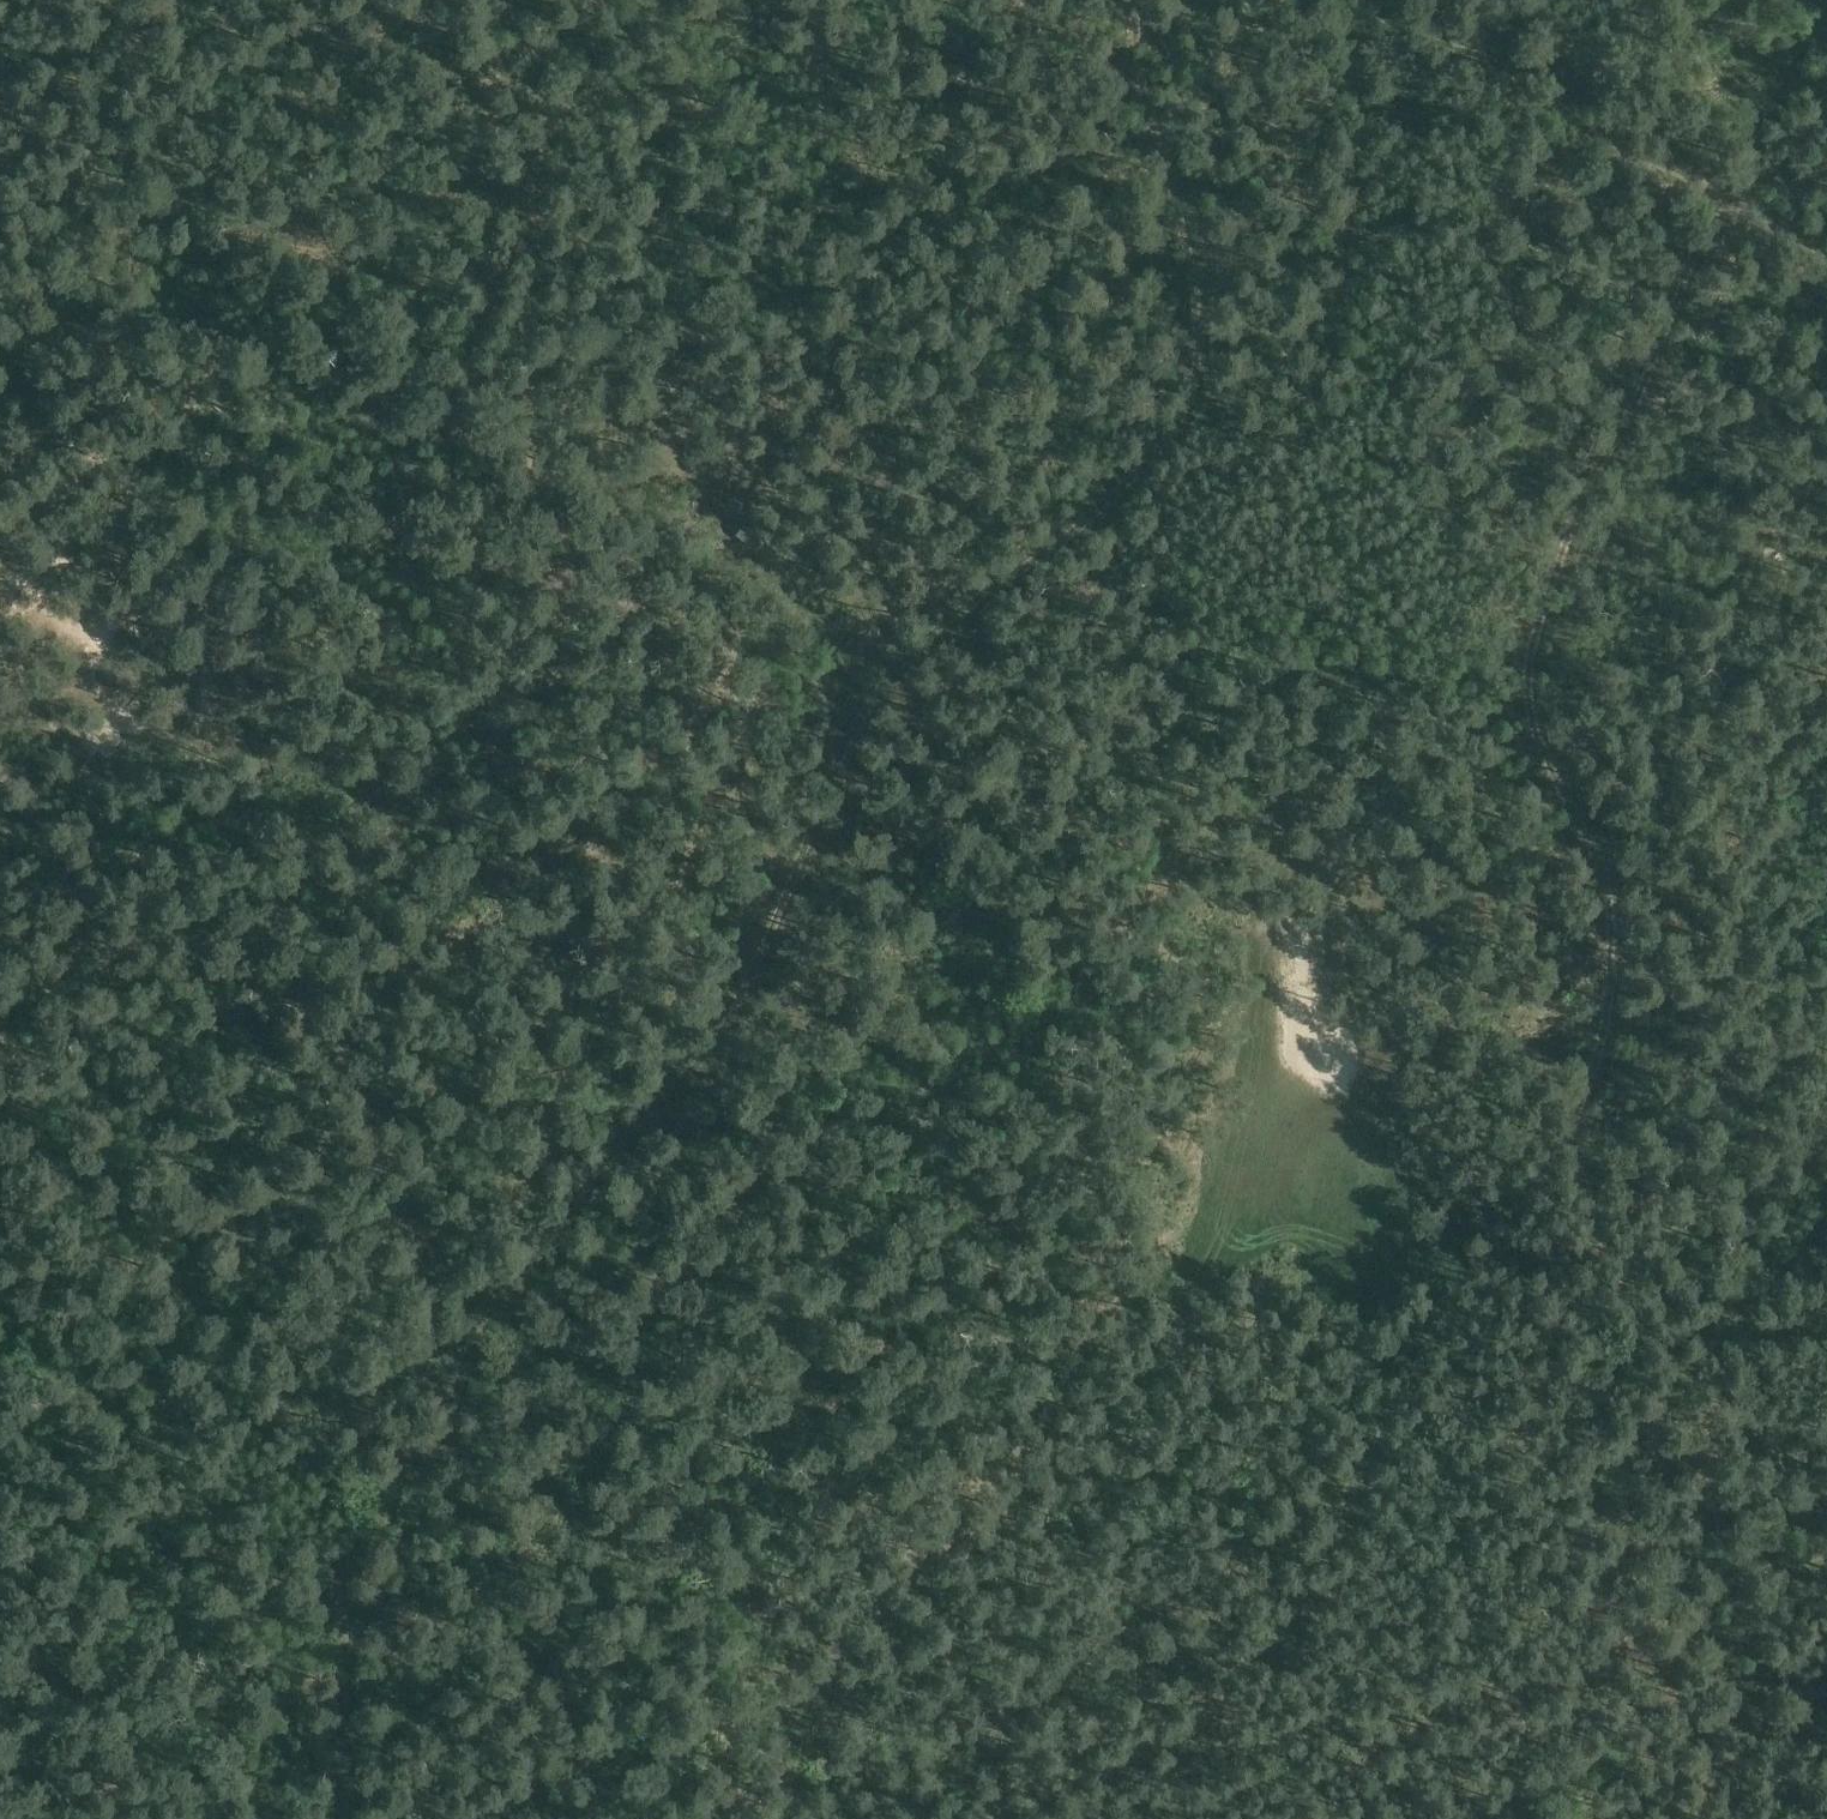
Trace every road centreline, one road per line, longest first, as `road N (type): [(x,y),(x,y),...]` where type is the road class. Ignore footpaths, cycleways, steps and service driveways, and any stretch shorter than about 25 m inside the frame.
road 1 (track): [(1723,198),(1565,545),(1526,663),(1527,695),(1598,879),(1607,925),(1608,1004),(1598,1052),(1581,1103),(1525,1200),(1484,1218),(1448,1215)]
road 2 (track): [(1362,0),(1407,31),(1471,55),(1640,156),(1826,250)]

